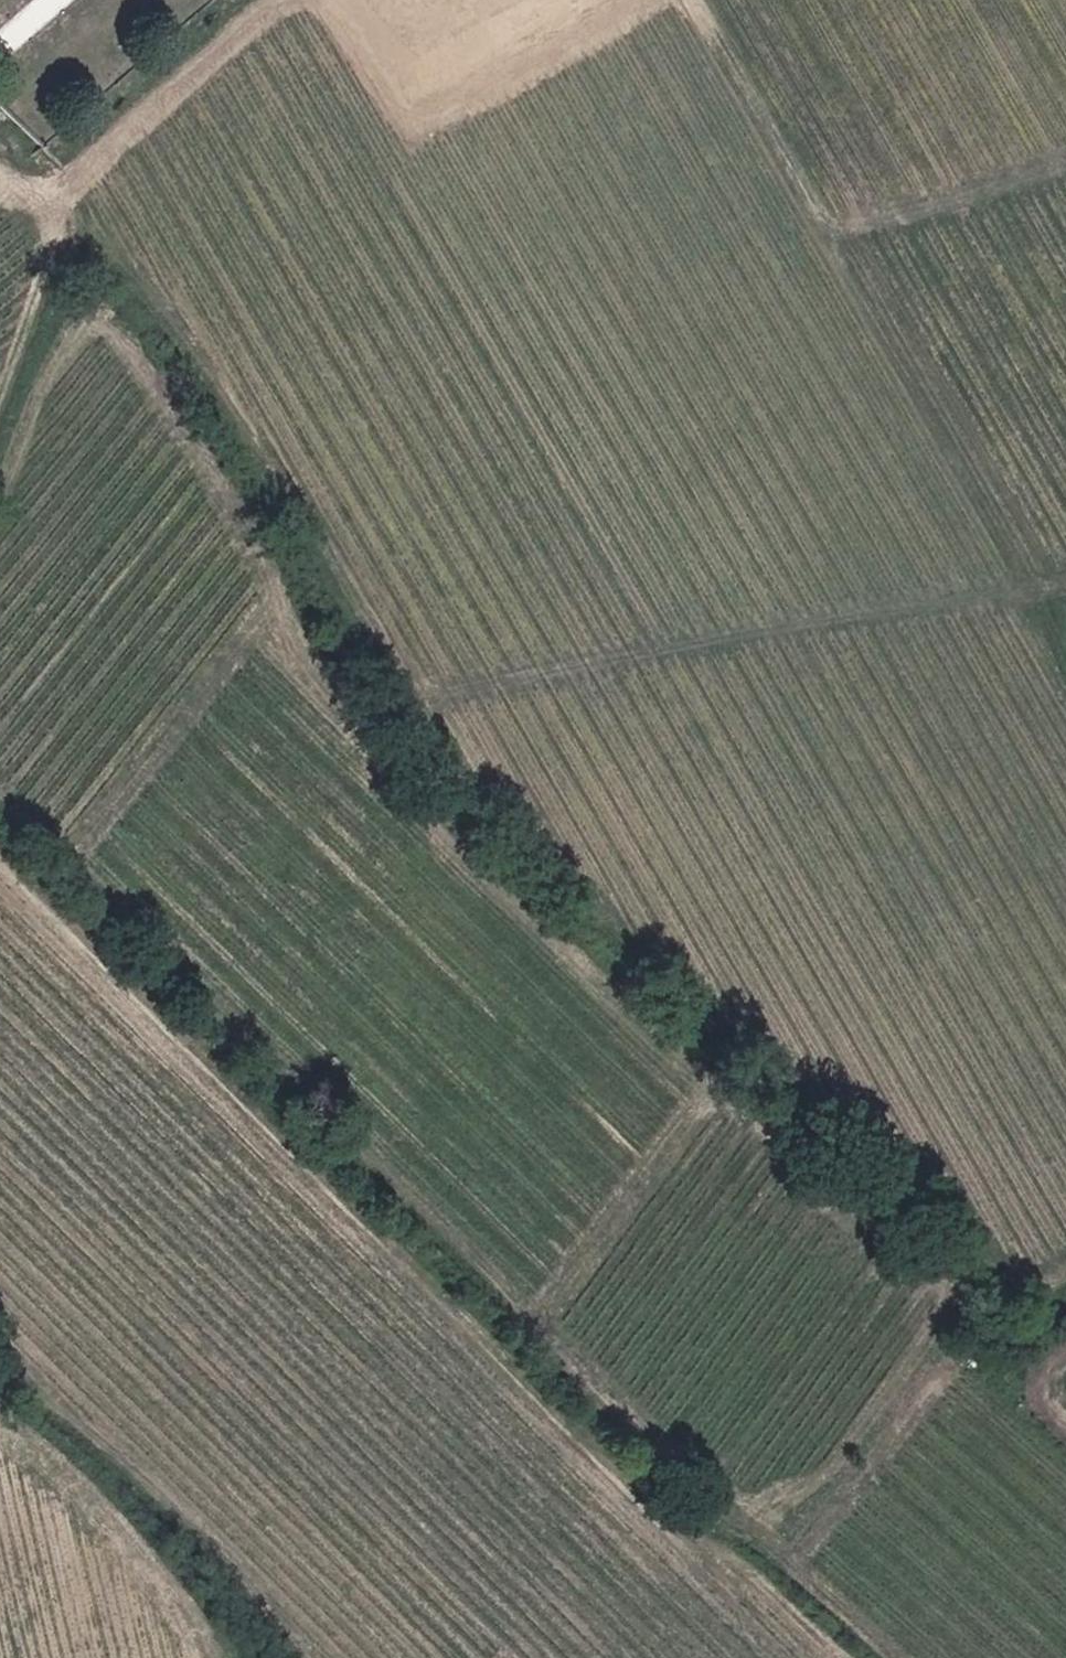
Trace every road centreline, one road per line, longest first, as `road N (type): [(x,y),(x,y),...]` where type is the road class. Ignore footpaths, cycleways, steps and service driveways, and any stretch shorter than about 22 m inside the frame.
road 1 (track): [(1065,513),(706,0)]
road 2 (track): [(0,1389),(262,1657)]

